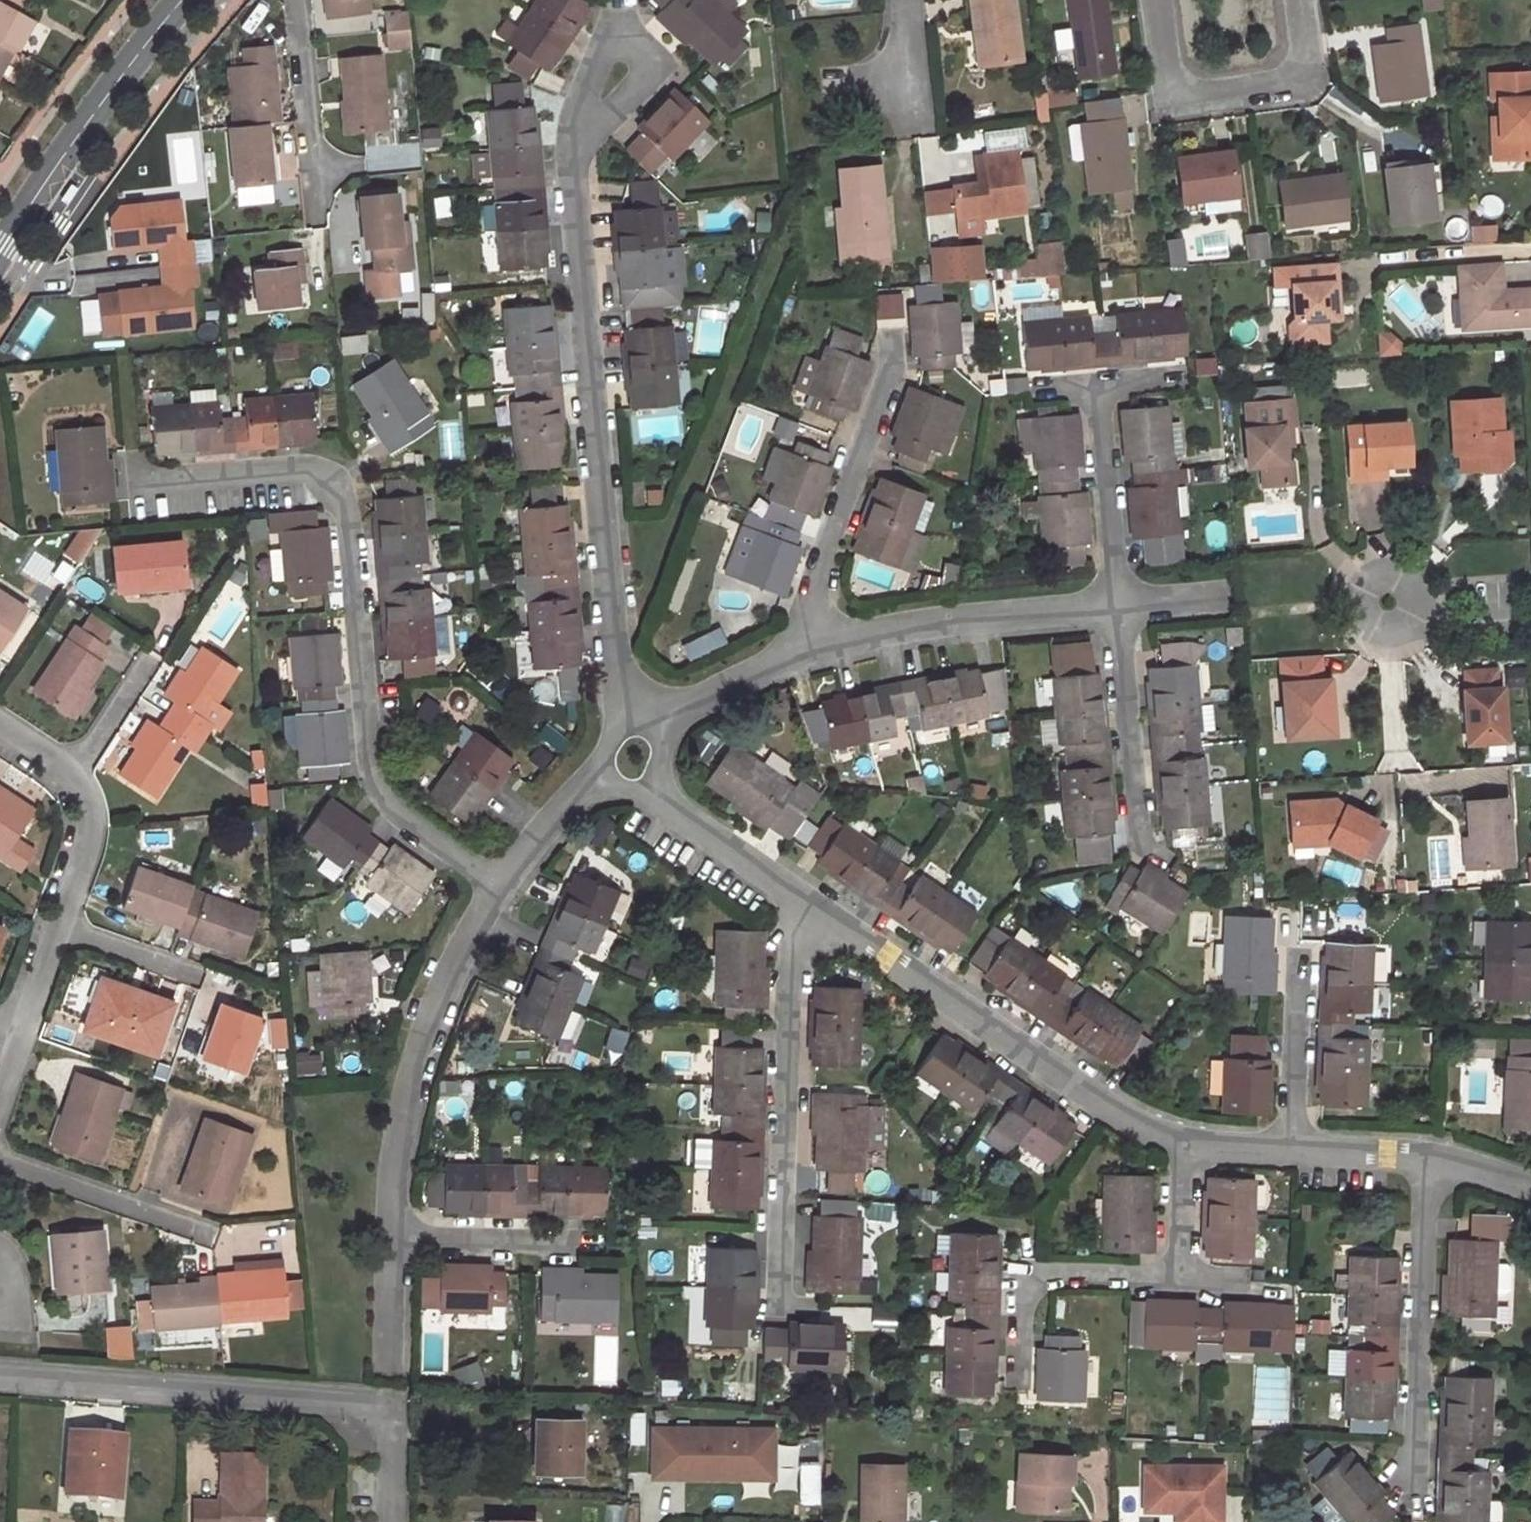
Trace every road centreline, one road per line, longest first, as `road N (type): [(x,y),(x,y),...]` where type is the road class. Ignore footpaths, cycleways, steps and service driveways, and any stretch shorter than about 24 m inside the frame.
road 1 (residential): [(138,480),(311,468),(333,487),(349,529),(378,797),(497,887)]
road 2 (residential): [(580,142),(573,196),(621,687),(631,727)]
road 3 (residential): [(0,1377),(394,1404),(393,1521)]
road 4 (residential): [(801,896),(1131,1122),(1186,1139)]
road 5 (residential): [(793,1278),(801,896)]
road 6 (residential): [(497,887),(445,992),(410,1120),(396,1240)]
road 7 (residential): [(1417,1492),(1431,1157)]
road 8 (residential): [(892,348),(818,577),(808,648)]
road 9 (residential): [(808,648),(1117,607)]
road 10 (unclassified): [(0,252),(183,0)]
road 11 (residential): [(1157,0),(1162,42),(1183,92),(1230,95),(1292,87),(1311,64),(1300,0)]
road 12 (residential): [(1138,844),(1117,607)]
road 13 (residential): [(1117,607),(1094,388)]
road 14 (residential): [(205,1234),(0,1158)]
road 15 (residential): [(318,212),(298,0)]
road 16 (residential): [(1017,1334),(1020,1295),(1039,1278),(1180,1276)]
road 17 (residential): [(1303,951),(1293,1149)]
road 18 (residential): [(396,1240),(590,1245)]
road 19 (residential): [(643,787),(801,896)]
road 20 (residential): [(653,733),(688,703),(808,648)]
road 21 (residential): [(1414,582),(1401,571),(1369,574),(1354,603),(1377,633),(1402,631),(1418,613)]
road 22 (residential): [(622,23),(657,65),(580,142)]
road 23 (residential): [(607,770),(497,887)]
road 24 (residential): [(71,778),(91,804),(89,867),(65,926)]
road 25 (residential): [(199,975),(65,926)]
road 26 (residential): [(71,778),(151,660)]
road 27 (residential): [(1293,1149),(1431,1157)]
road 28 (residential): [(1186,1139),(1180,1276)]
road 29 (residential): [(580,142),(579,109),(591,73),(622,23)]
road 30 (residential): [(912,121),(904,0)]

